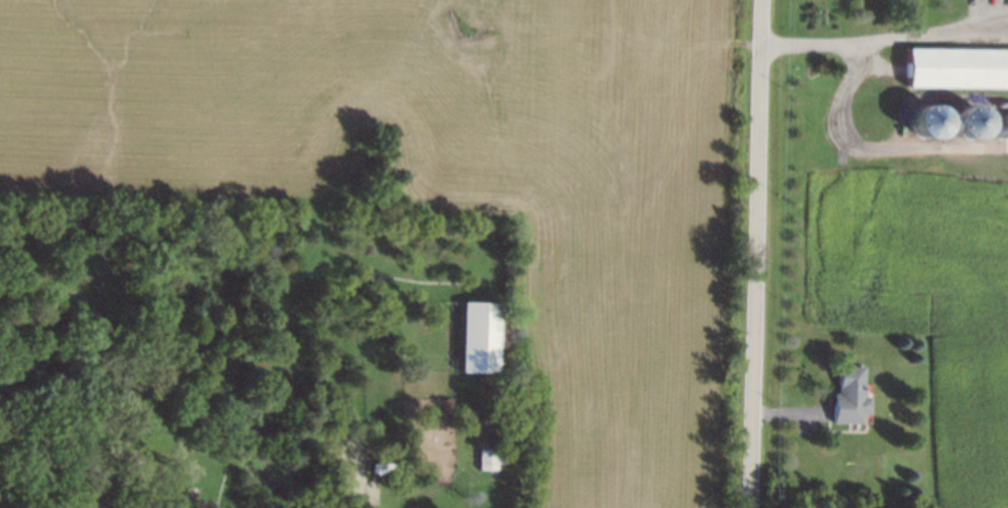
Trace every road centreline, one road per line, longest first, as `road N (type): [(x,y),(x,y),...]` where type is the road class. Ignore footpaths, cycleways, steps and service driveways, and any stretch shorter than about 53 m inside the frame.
road 1 (tertiary): [(765,0),(755,507)]

